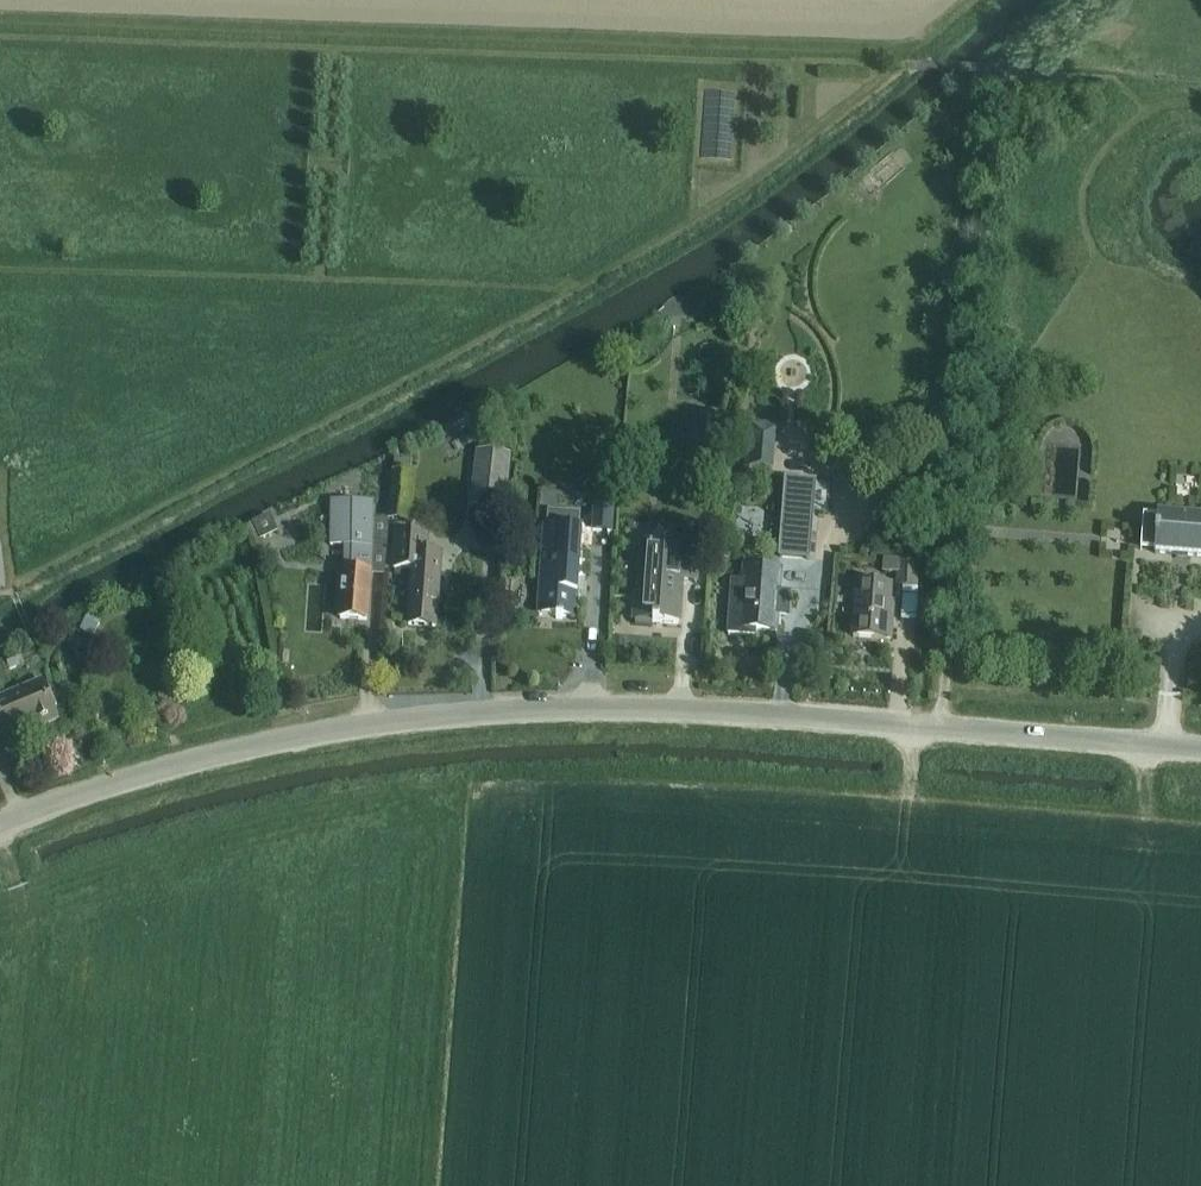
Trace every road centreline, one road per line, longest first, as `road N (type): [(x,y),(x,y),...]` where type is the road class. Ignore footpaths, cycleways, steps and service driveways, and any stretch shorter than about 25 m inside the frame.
road 1 (unclassified): [(0,822),(211,754),(362,724),(491,711),(776,714),(1200,748)]
road 2 (track): [(1078,9),(1012,71),(997,106),(941,727)]

